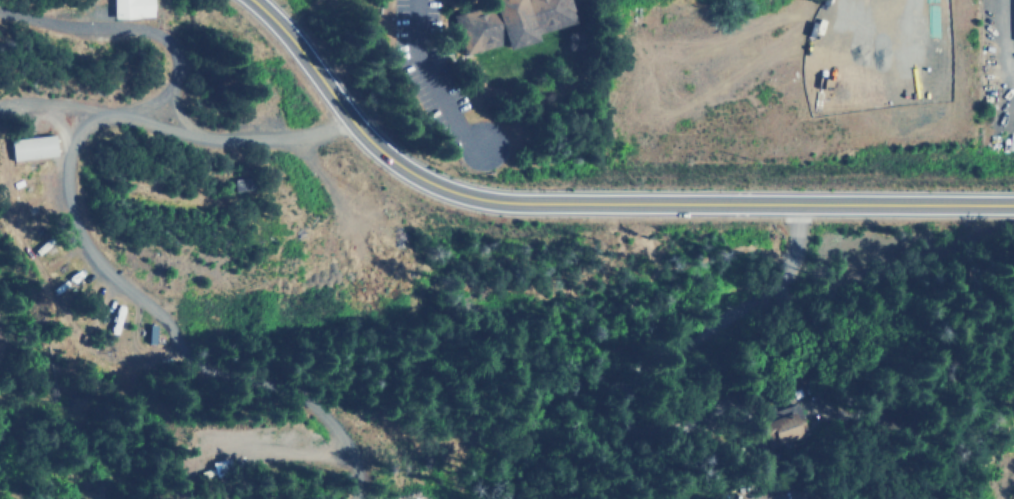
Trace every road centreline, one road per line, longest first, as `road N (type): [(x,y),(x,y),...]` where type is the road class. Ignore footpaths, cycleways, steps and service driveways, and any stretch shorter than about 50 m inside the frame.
road 1 (secondary): [(253,0),(293,37),(389,158),(415,177),(484,200),(1013,204)]

